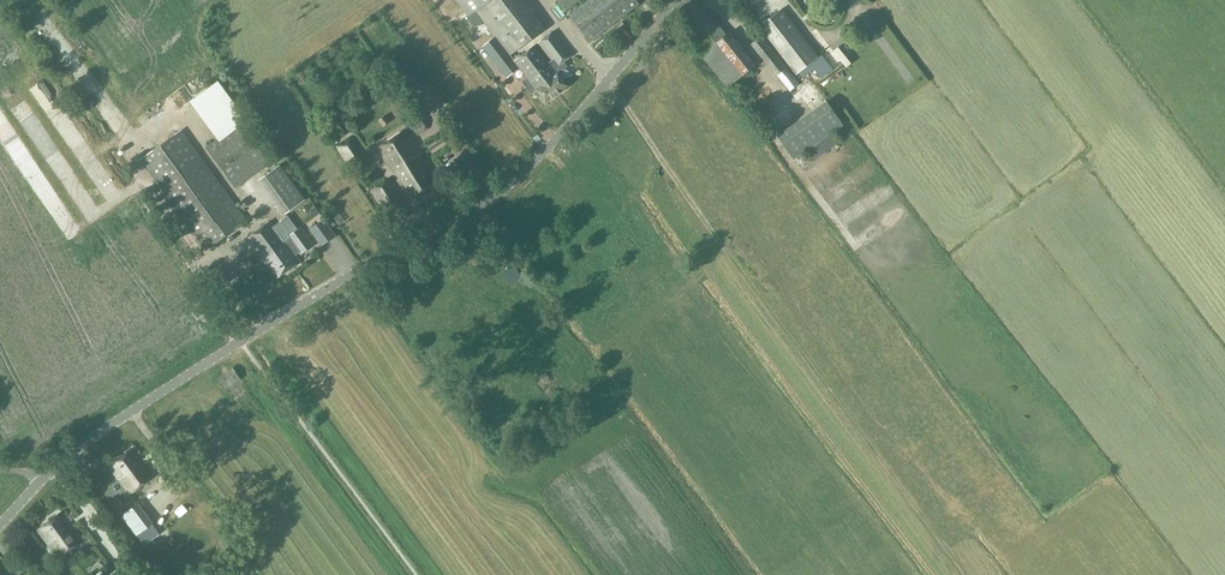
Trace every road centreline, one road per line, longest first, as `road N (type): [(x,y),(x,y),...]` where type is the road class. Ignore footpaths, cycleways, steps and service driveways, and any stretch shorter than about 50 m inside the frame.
road 1 (unclassified): [(0,525),(62,461),(158,394),(334,283),(498,194),(583,110),(674,0)]

